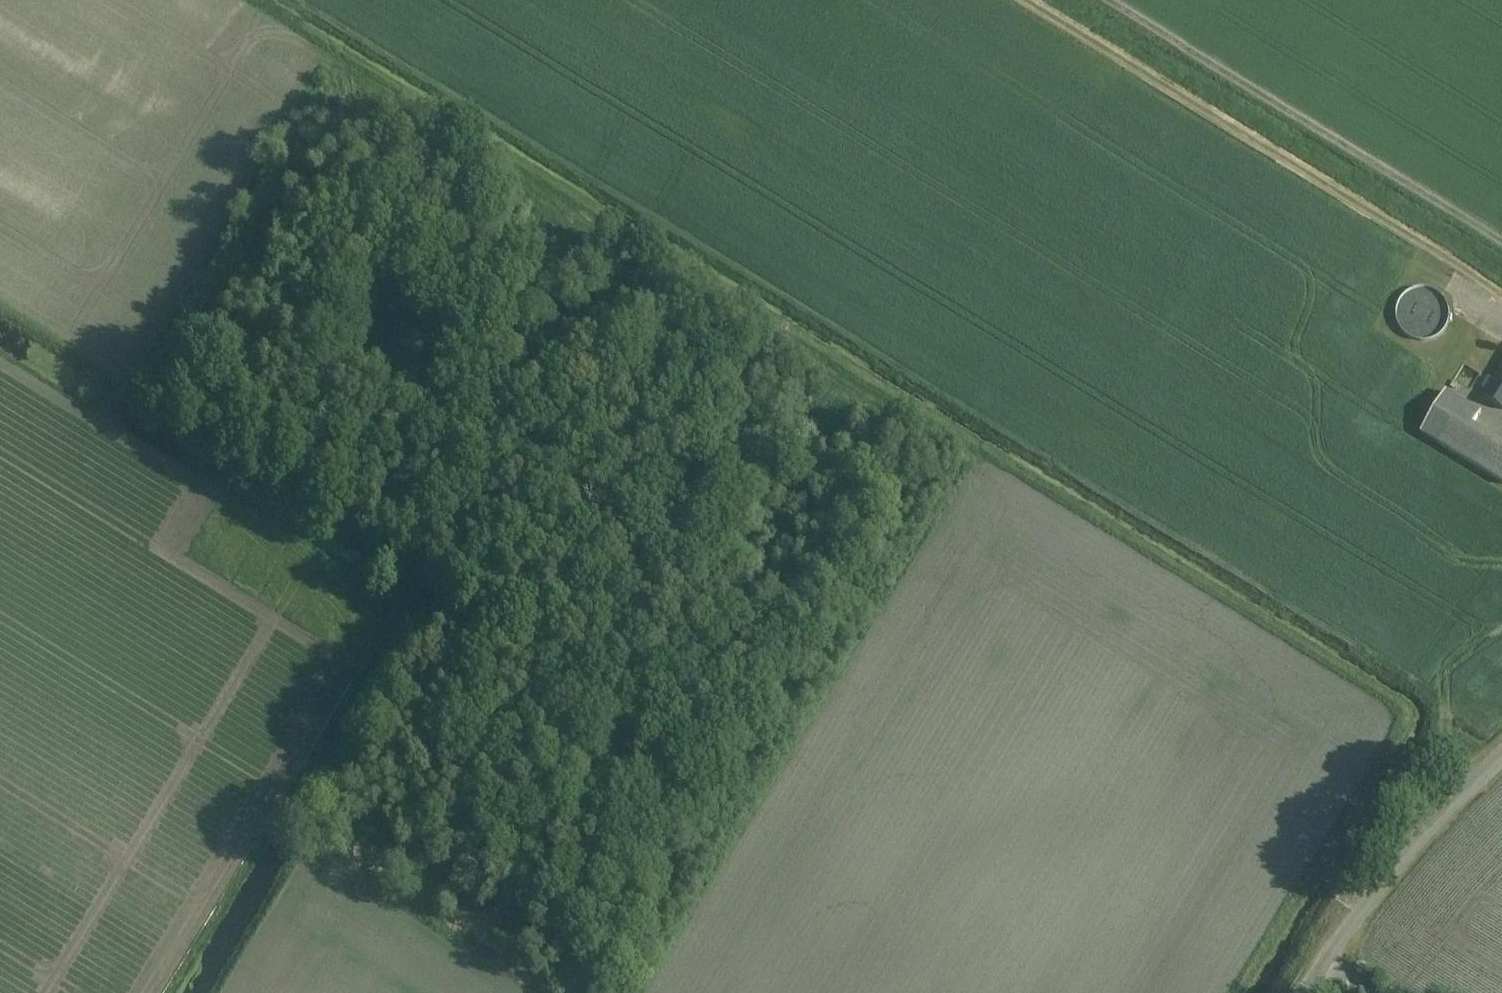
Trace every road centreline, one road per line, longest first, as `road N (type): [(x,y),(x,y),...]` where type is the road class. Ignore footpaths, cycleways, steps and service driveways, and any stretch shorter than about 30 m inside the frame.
road 1 (track): [(1113,0),(1501,242)]
road 2 (unclassified): [(1304,992),(1380,885),(1501,755)]

